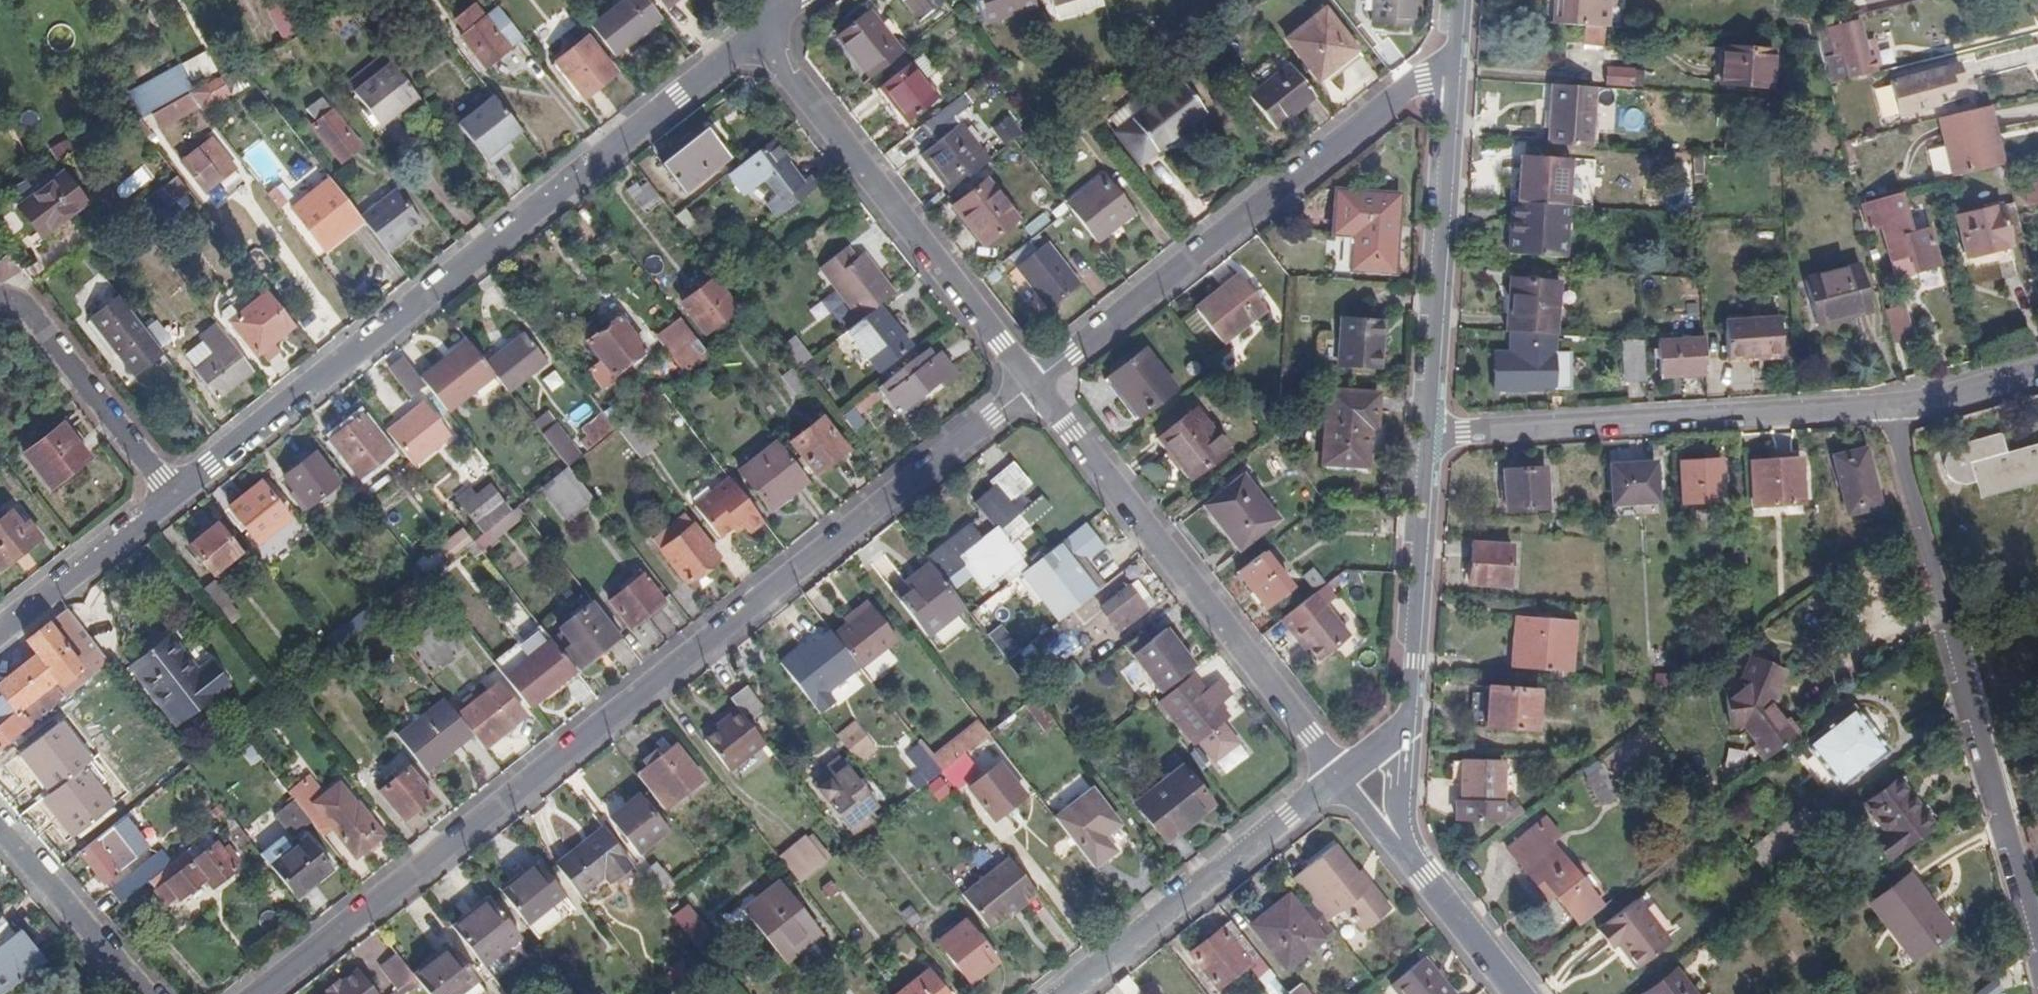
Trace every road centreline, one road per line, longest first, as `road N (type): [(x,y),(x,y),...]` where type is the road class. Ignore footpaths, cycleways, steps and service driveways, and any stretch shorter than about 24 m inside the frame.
road 1 (residential): [(259,993),(1032,385)]
road 2 (residential): [(759,35),(172,496)]
road 3 (residential): [(2037,964),(1894,407)]
road 4 (residential): [(1032,385),(1409,86),(1452,78)]
road 5 (tertiary): [(1032,385),(1343,778)]
road 6 (residential): [(1427,433),(1894,407)]
road 7 (tertiary): [(759,35),(1032,385)]
road 8 (tertiary): [(1427,433),(1452,78)]
road 9 (residential): [(1343,778),(1065,993)]
road 10 (tertiary): [(1409,725),(1427,433)]
road 11 (residential): [(0,299),(21,299),(172,496)]
road 12 (residential): [(149,993),(0,827)]
road 13 (residential): [(172,496),(0,628)]
road 14 (tertiary): [(1516,993),(1404,851)]
road 15 (residential): [(1894,407),(2037,371)]
road 16 (tertiary): [(1404,851),(1409,725)]

